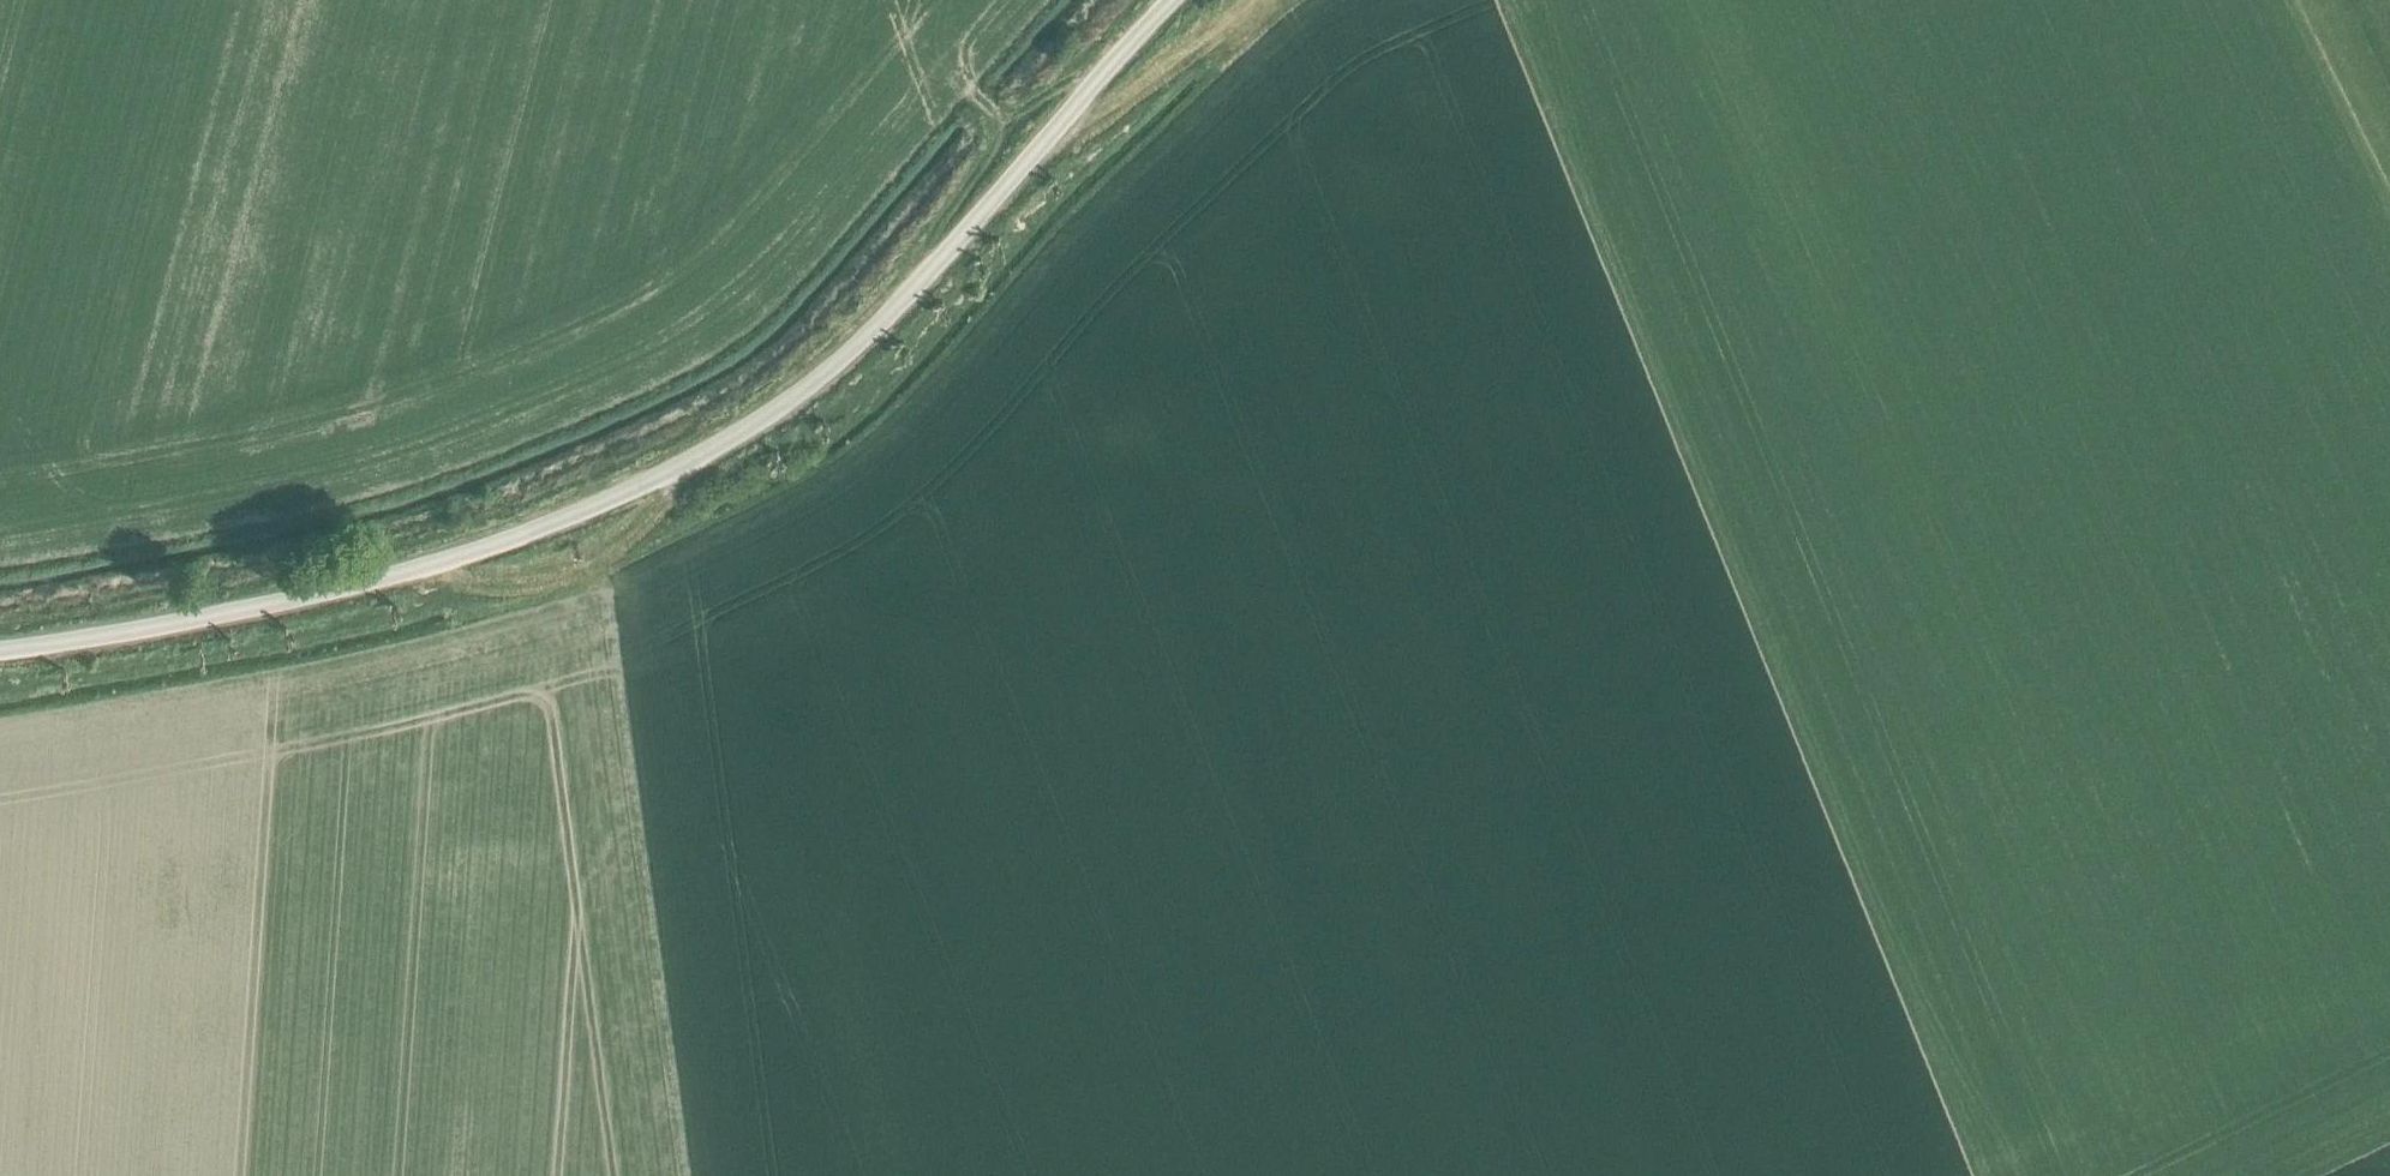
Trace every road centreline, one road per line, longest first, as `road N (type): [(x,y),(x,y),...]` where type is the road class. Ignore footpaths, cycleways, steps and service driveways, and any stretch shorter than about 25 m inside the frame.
road 1 (unclassified): [(0,651),(190,624),(450,564),(744,435),(921,282),(1168,0)]
road 2 (track): [(428,569),(500,587),(577,572),(651,514),(691,462)]
road 3 (track): [(1003,113),(983,172),(899,274),(877,324)]
road 4 (track): [(979,86),(1003,113),(1029,109),(1117,58)]

